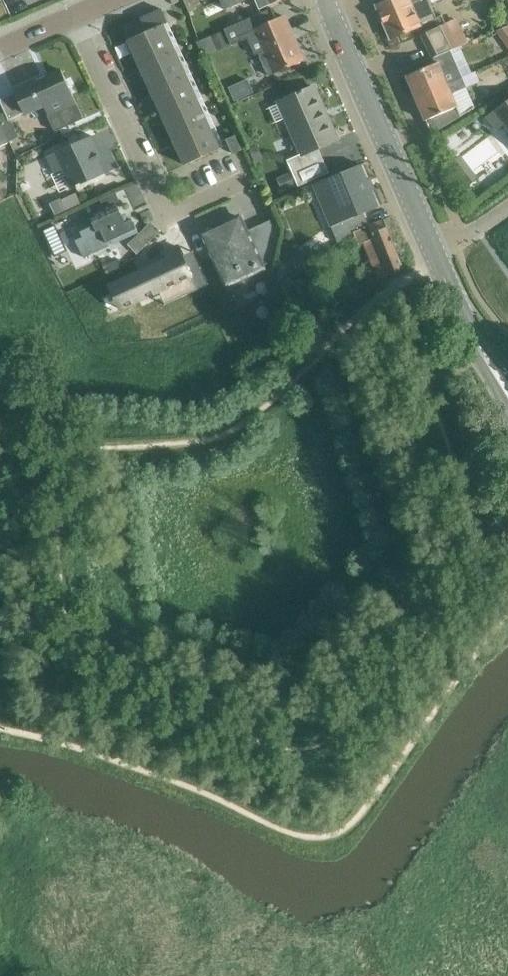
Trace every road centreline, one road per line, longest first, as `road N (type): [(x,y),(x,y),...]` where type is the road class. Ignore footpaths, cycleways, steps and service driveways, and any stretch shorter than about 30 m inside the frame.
road 1 (secondary): [(464,319),(326,0)]
road 2 (residential): [(250,179),(166,217),(71,17)]

